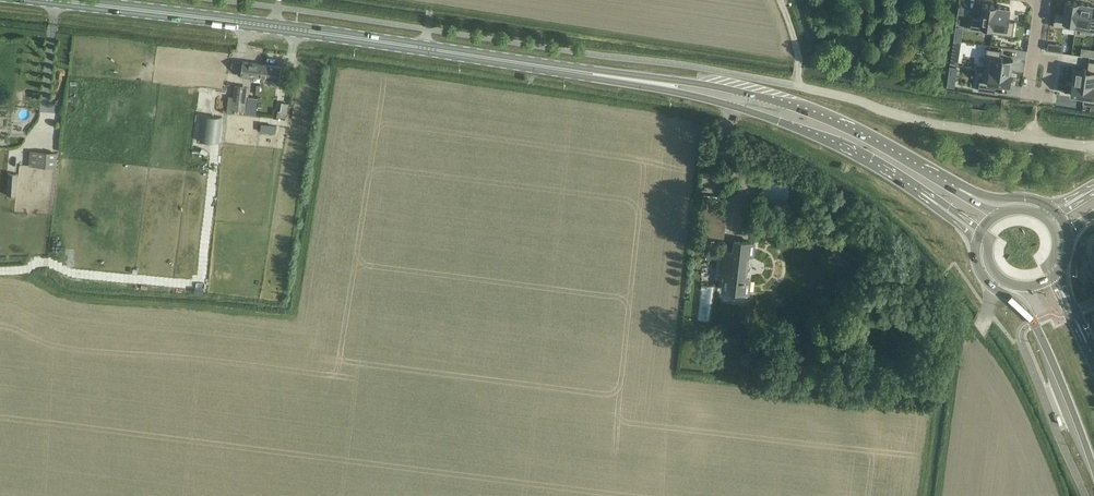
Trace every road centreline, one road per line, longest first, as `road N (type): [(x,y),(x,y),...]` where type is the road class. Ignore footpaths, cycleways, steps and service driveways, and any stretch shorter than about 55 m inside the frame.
road 1 (primary): [(736,99),(55,0)]
road 2 (unclassified): [(1093,146),(942,126),(797,87)]
road 3 (primary): [(975,242),(986,282),(1016,298),(1033,322),(1093,470)]
road 4 (primary): [(960,189),(801,109),(736,99)]
road 5 (primary): [(736,99),(928,199)]

